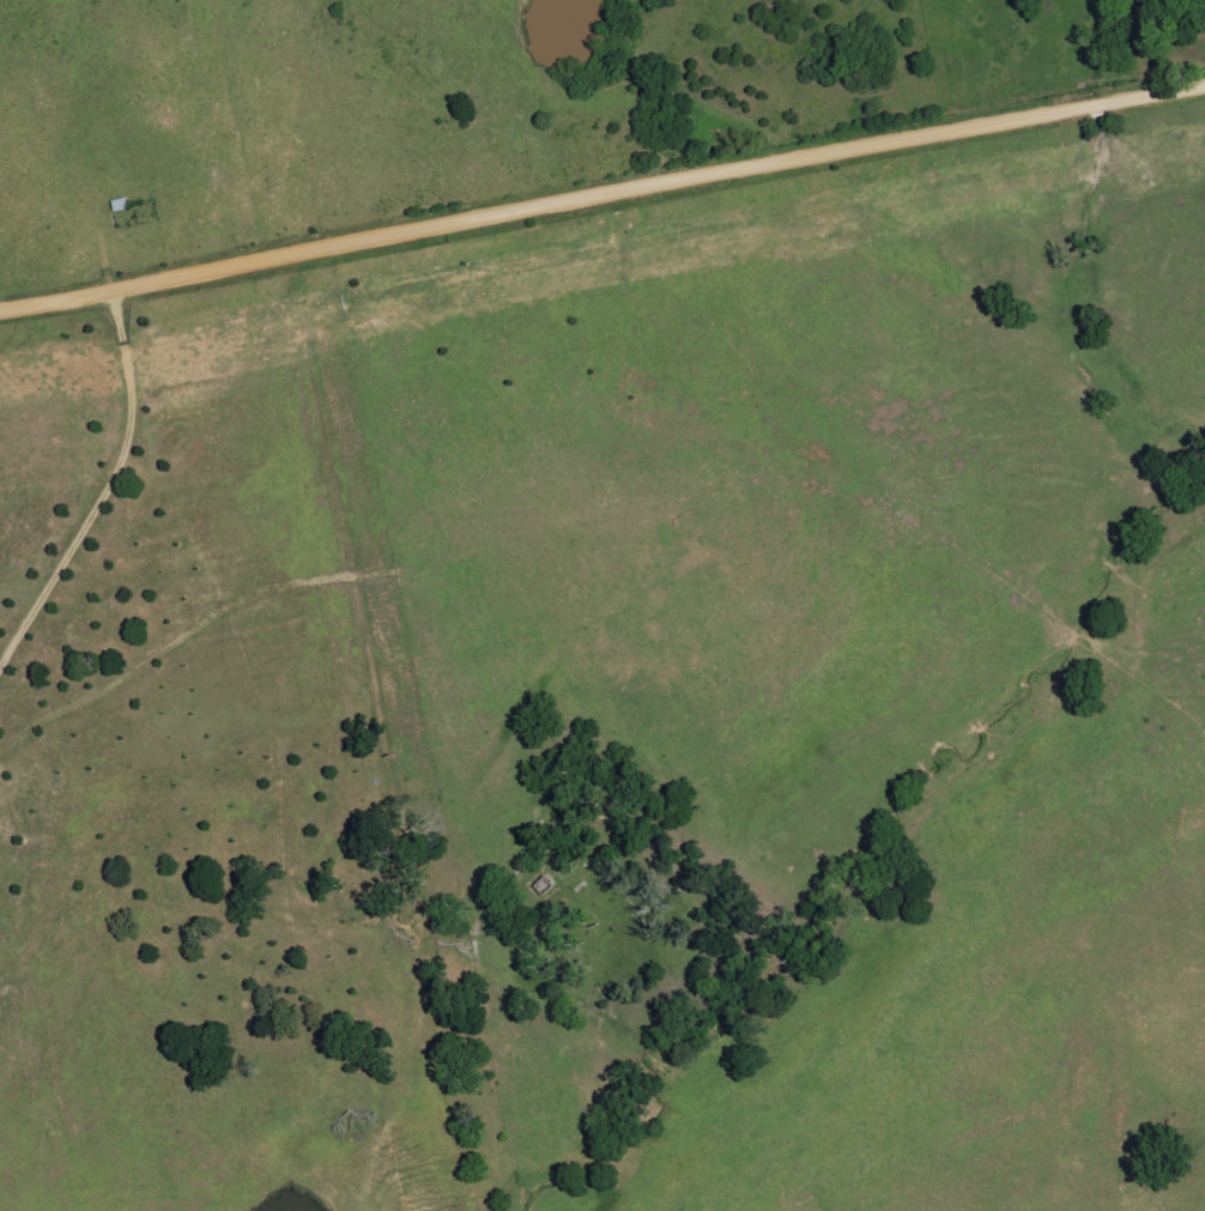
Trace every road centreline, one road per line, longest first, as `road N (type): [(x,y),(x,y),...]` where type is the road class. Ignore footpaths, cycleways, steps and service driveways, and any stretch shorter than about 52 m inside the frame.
road 1 (residential): [(0,308),(1204,87)]
road 2 (residential): [(293,255),(323,450),(484,1210)]

